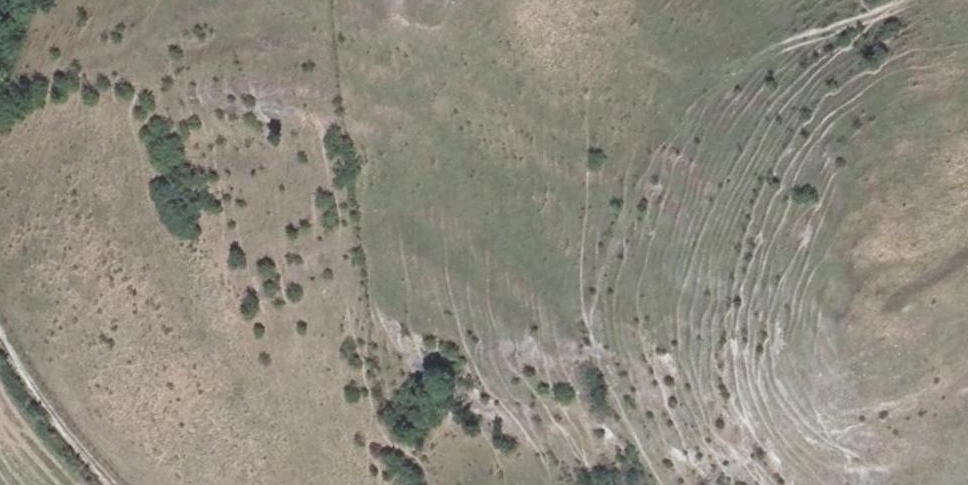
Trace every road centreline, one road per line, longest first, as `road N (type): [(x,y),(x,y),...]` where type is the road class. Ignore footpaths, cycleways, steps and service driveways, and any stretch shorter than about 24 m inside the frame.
road 1 (track): [(0,323),(47,407),(110,484)]

